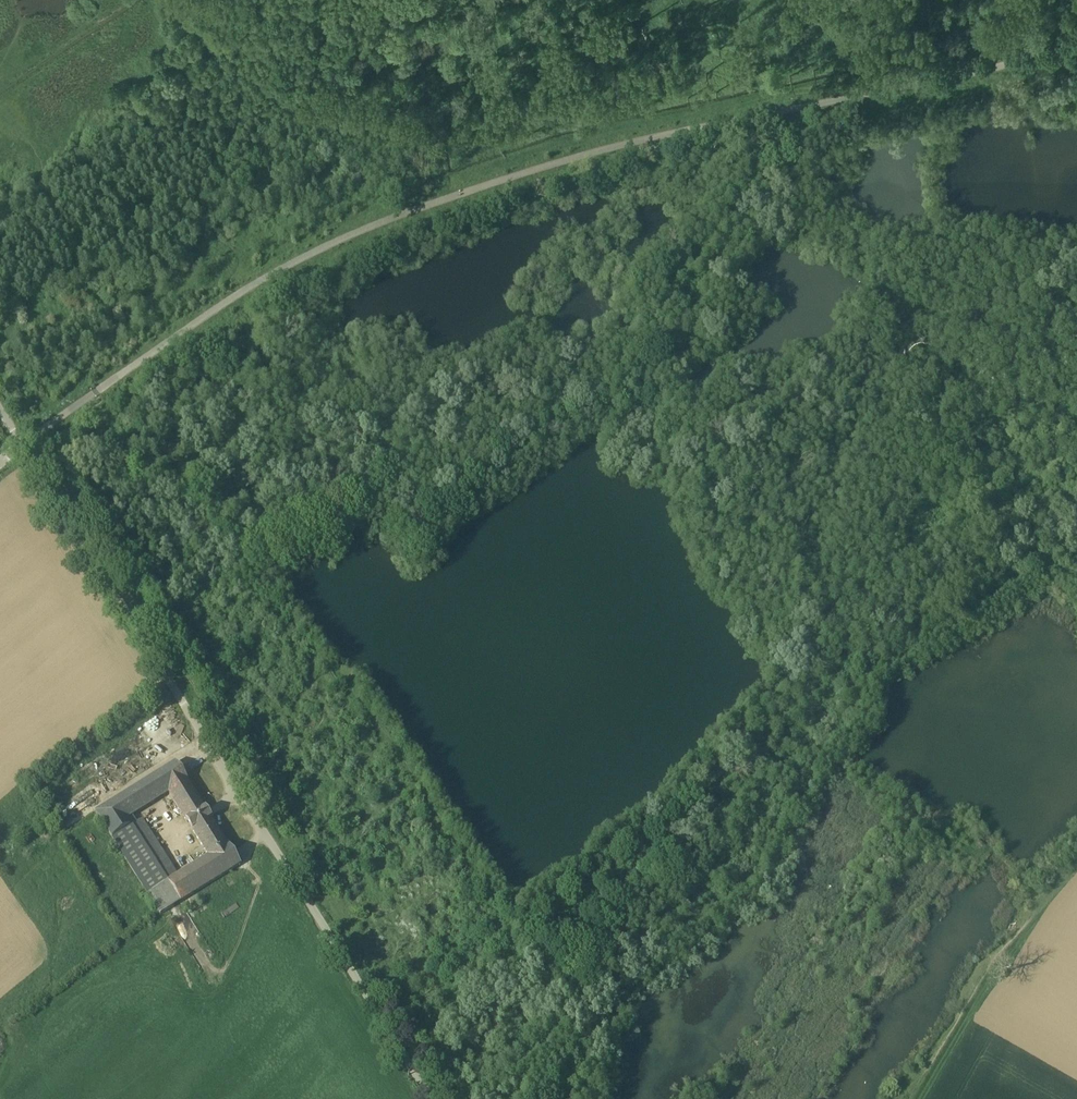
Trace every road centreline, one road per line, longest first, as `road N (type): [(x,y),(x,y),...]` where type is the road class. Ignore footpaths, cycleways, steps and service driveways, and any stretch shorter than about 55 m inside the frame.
road 1 (unclassified): [(23,444),(252,284),(451,197),(656,137),(989,70),(1076,41)]
road 2 (unclassified): [(428,1098),(23,444)]

